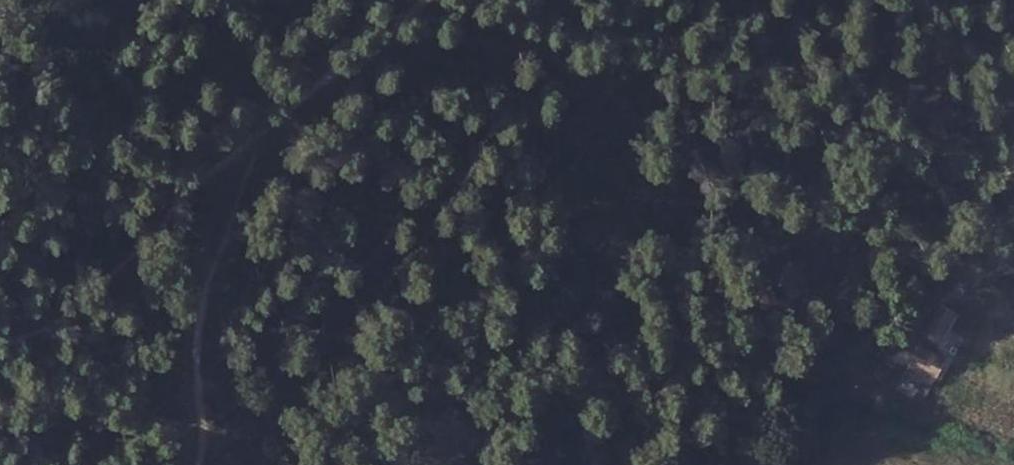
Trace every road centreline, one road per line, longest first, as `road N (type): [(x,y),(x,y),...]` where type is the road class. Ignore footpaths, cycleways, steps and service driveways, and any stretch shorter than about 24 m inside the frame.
road 1 (track): [(201,464),(201,342),(218,226),(273,118),(422,0)]
road 2 (track): [(252,159),(229,155),(210,163),(146,248),(76,312),(0,350)]

